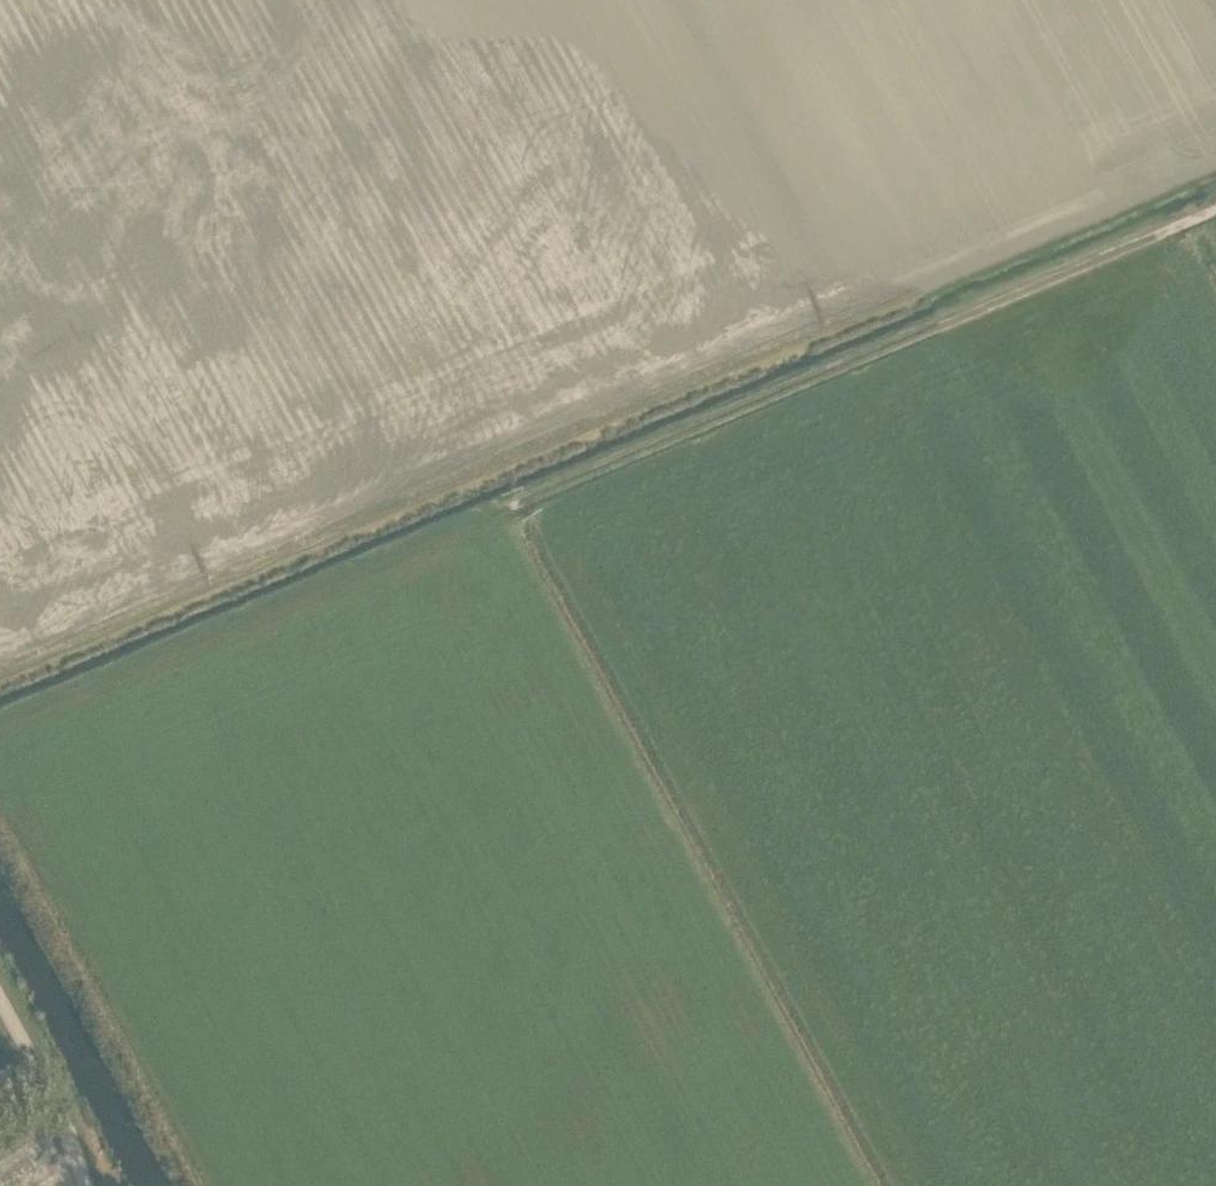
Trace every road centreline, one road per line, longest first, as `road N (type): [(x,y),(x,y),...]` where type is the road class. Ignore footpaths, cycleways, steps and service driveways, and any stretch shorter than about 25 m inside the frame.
road 1 (track): [(1215,218),(511,516)]
road 2 (track): [(0,1003),(62,1112),(84,1185)]

